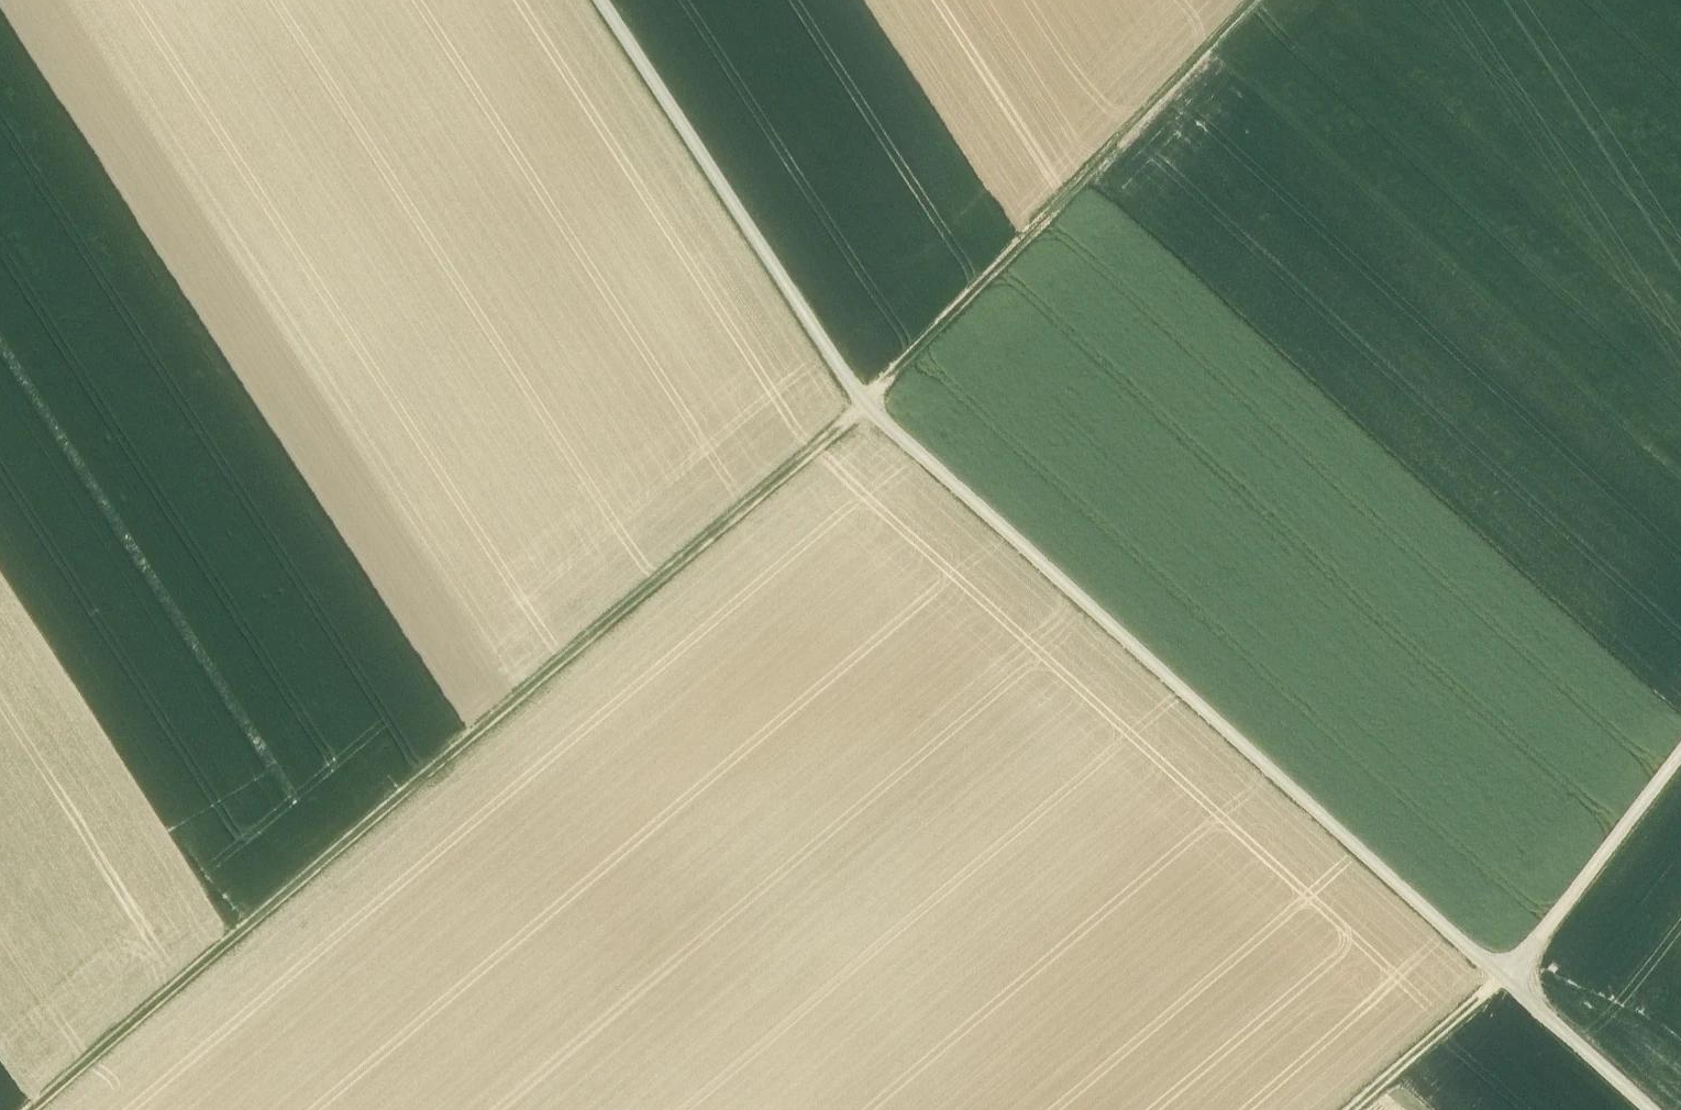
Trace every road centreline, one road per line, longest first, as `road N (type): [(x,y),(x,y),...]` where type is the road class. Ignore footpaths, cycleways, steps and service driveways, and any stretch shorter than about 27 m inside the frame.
road 1 (track): [(1281,0),(668,582),(36,1109)]
road 2 (track): [(1653,1109),(865,402),(606,0)]
road 3 (track): [(1371,1109),(1508,976),(1680,751)]

